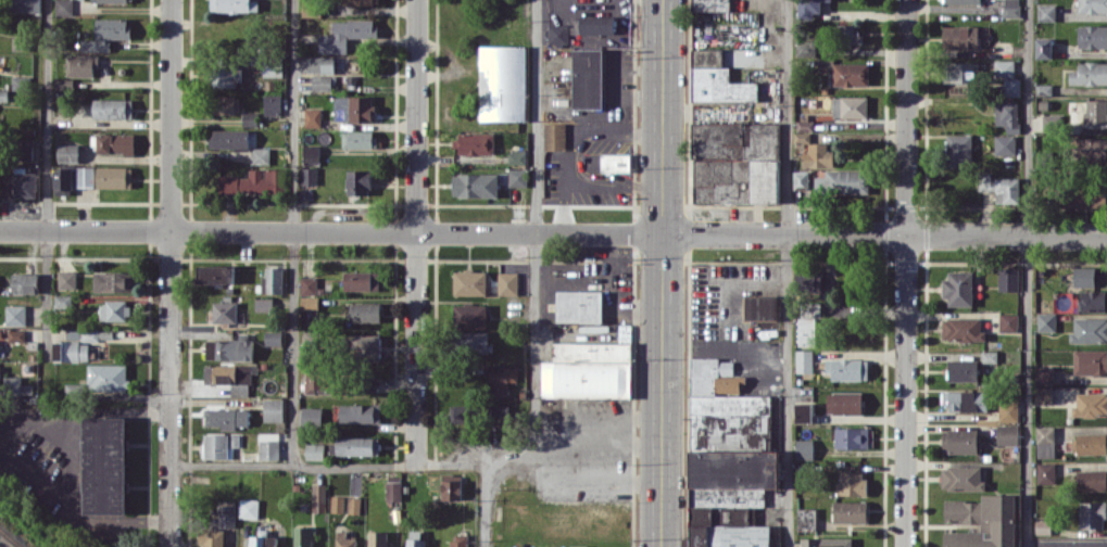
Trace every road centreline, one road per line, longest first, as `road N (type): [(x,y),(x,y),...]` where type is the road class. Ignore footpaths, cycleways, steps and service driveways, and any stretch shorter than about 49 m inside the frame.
road 1 (residential): [(0,230),(1106,236)]
road 2 (residential): [(908,0),(906,546)]
road 3 (secondary): [(662,0),(662,546)]
road 4 (residential): [(172,230),(172,546)]
road 5 (residential): [(417,232),(415,465)]
road 6 (residential): [(417,232),(417,0)]
road 7 (residential): [(172,0),(172,230)]

